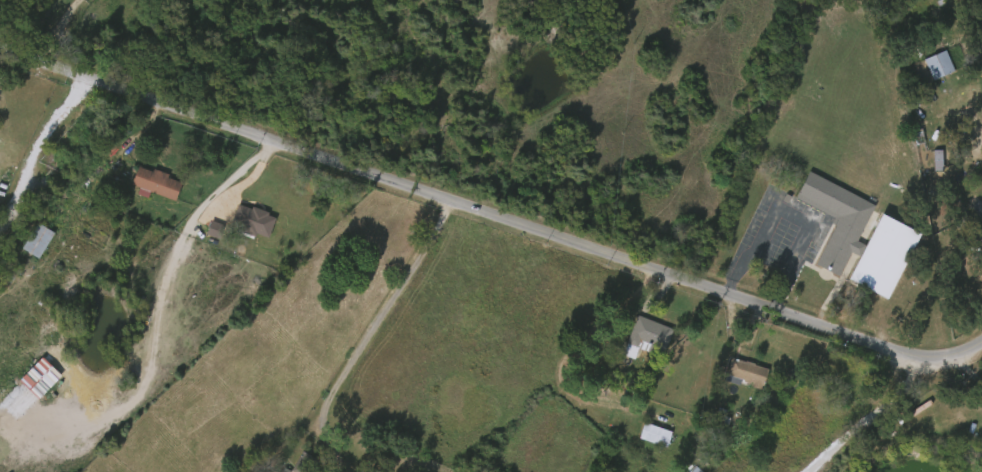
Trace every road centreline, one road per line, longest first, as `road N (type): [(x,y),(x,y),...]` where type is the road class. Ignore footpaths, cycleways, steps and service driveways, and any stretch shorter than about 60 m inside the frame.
road 1 (tertiary): [(981,346),(915,357),(0,48)]

